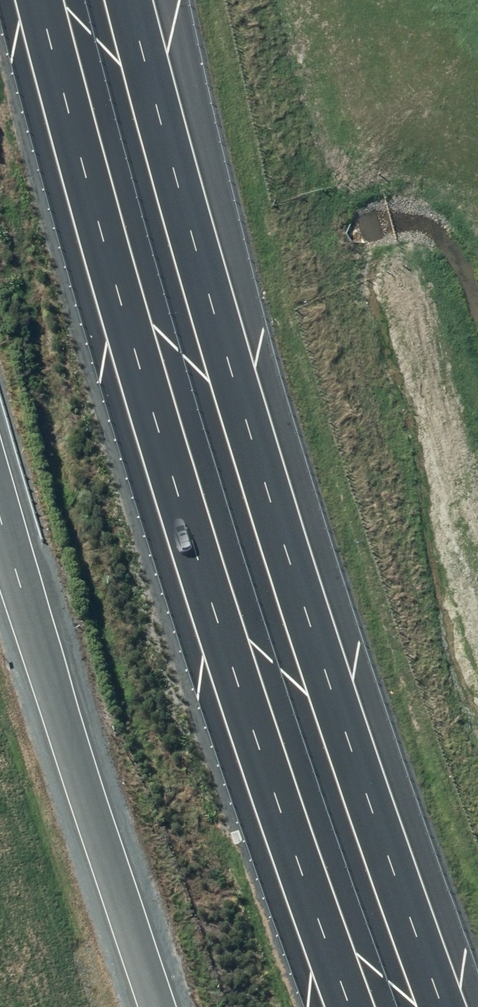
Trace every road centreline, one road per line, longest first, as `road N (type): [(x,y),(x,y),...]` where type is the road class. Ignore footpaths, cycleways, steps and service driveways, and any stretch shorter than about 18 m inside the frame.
road 1 (motorway): [(137,0),(204,248),(456,1006)]
road 2 (motorway): [(358,1006),(51,0)]
road 3 (unclassified): [(0,466),(165,1006)]

